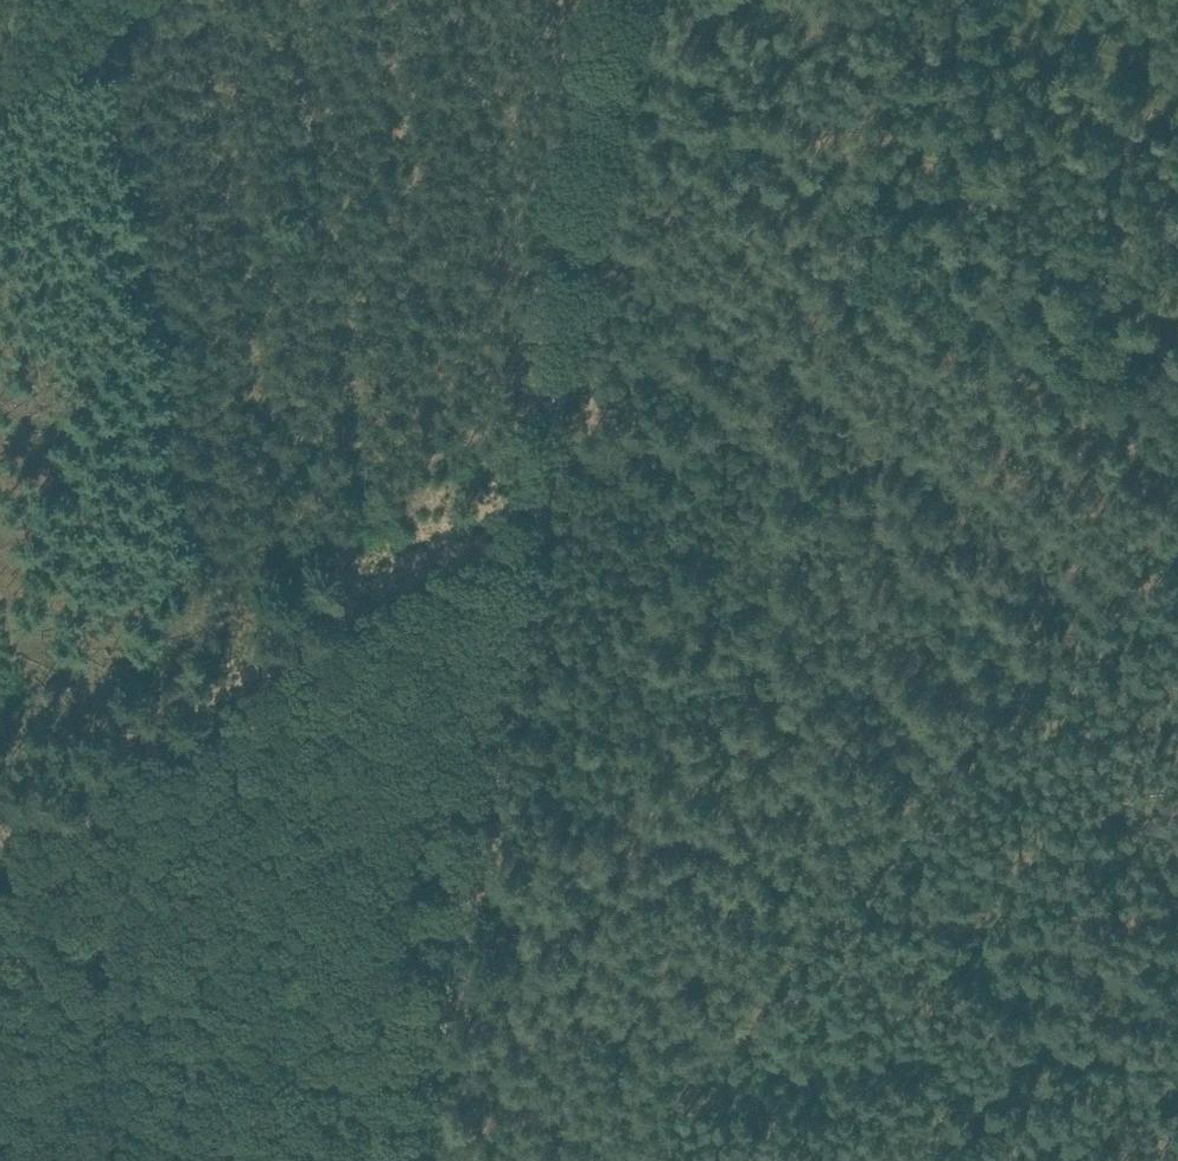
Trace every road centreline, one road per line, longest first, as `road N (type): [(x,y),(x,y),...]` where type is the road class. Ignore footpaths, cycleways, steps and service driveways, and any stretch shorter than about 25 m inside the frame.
road 1 (track): [(409,1160),(650,0)]

